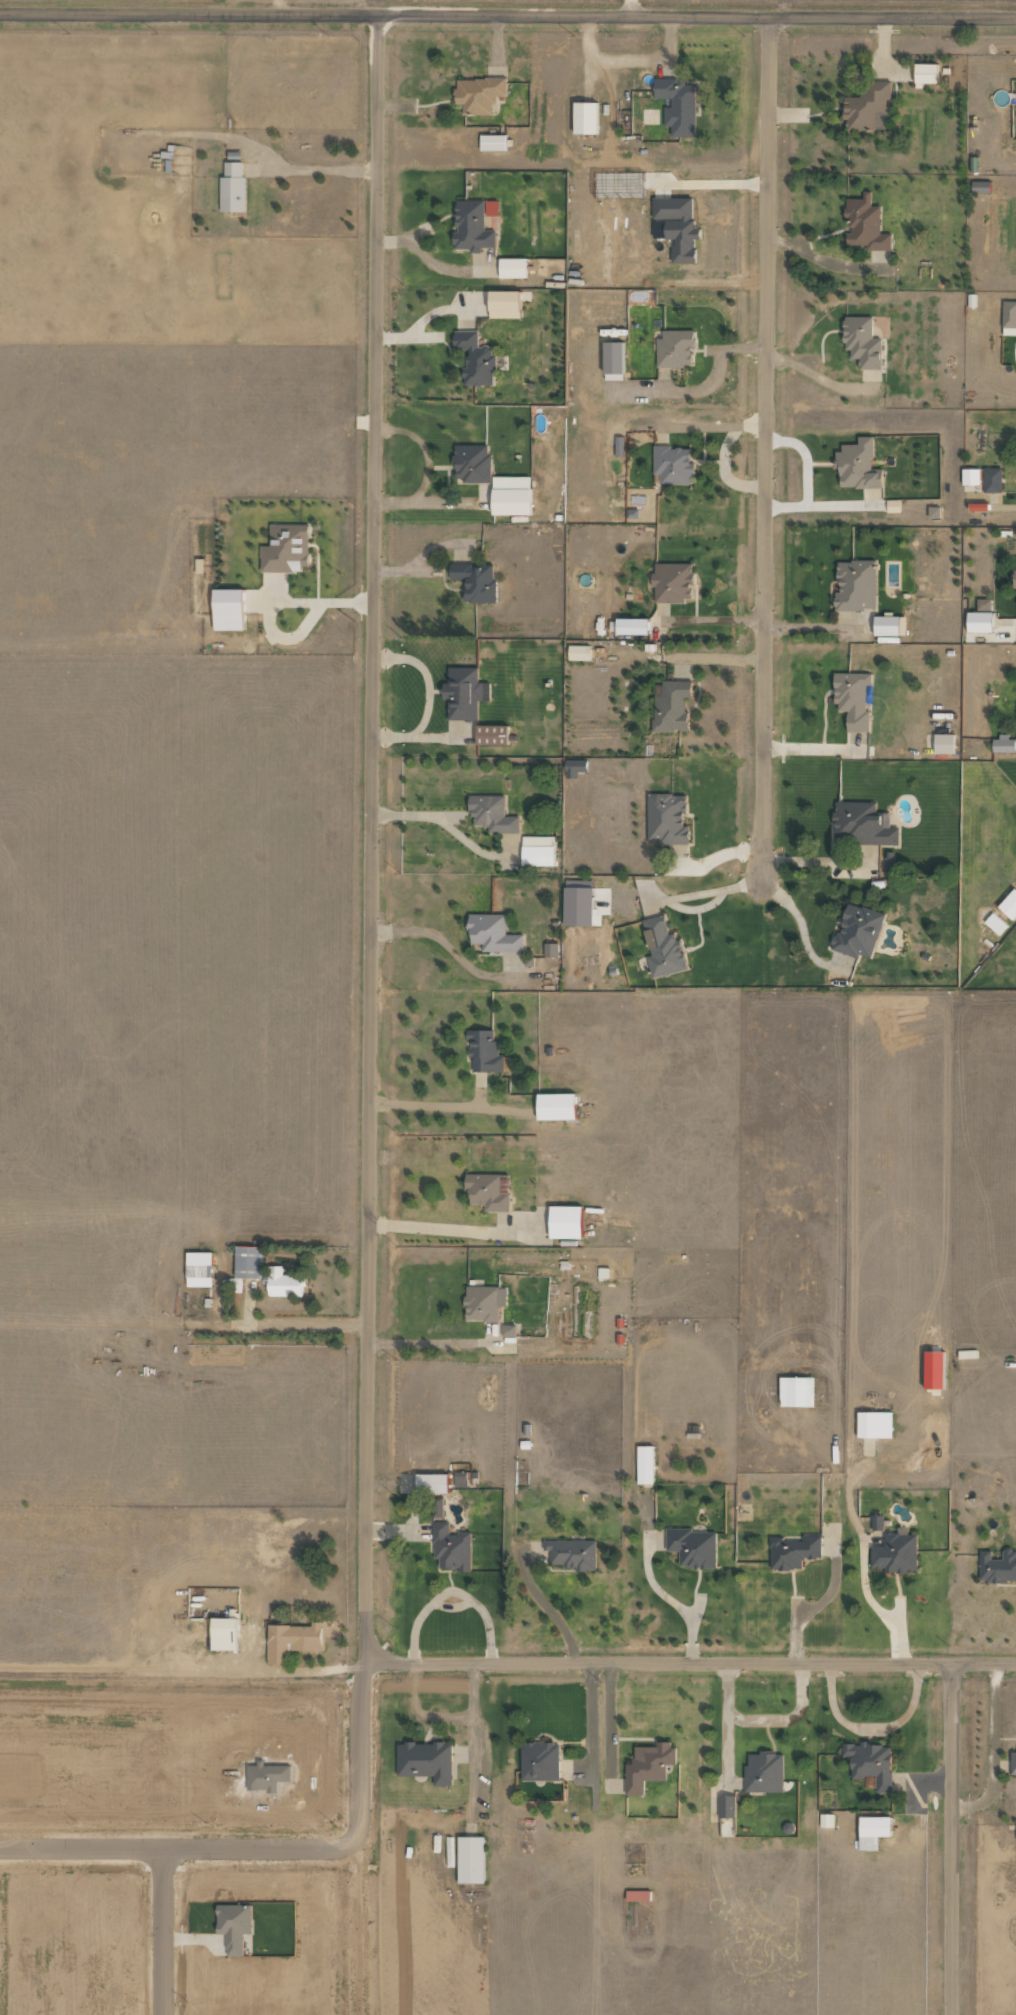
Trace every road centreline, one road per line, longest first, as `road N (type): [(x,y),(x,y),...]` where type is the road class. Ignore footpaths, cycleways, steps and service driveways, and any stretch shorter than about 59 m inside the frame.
road 1 (residential): [(383,1662),(362,1662),(377,16)]
road 2 (residential): [(0,14),(1015,17)]
road 3 (residential): [(758,875),(768,18)]
road 4 (residential): [(1015,1664),(383,1662)]
road 5 (residential): [(161,2014),(163,1849),(334,1848),(351,1840),(358,1825),(362,1662)]
road 6 (residential): [(948,1664),(948,2014)]
road 7 (residential): [(163,1849),(0,1848)]

